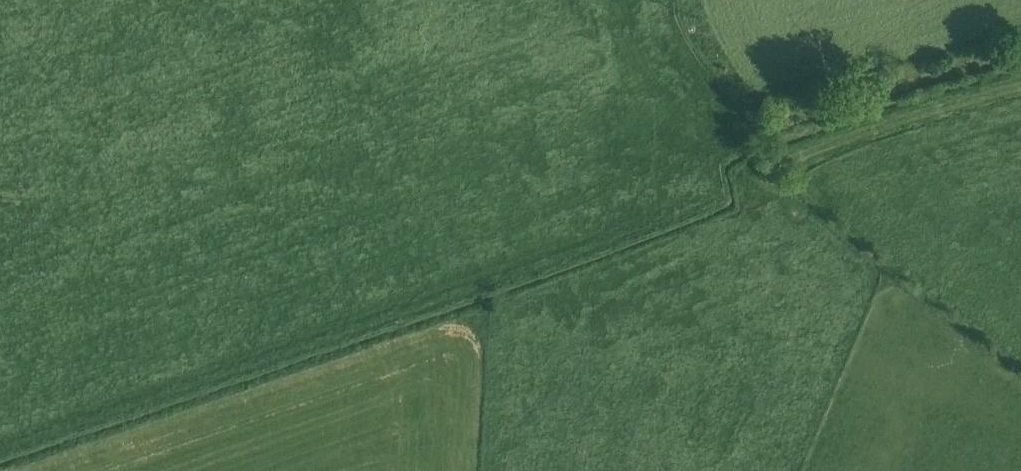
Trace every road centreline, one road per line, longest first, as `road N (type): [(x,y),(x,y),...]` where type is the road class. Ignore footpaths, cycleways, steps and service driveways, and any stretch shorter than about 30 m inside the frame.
road 1 (track): [(731,132),(805,121),(1020,52)]

